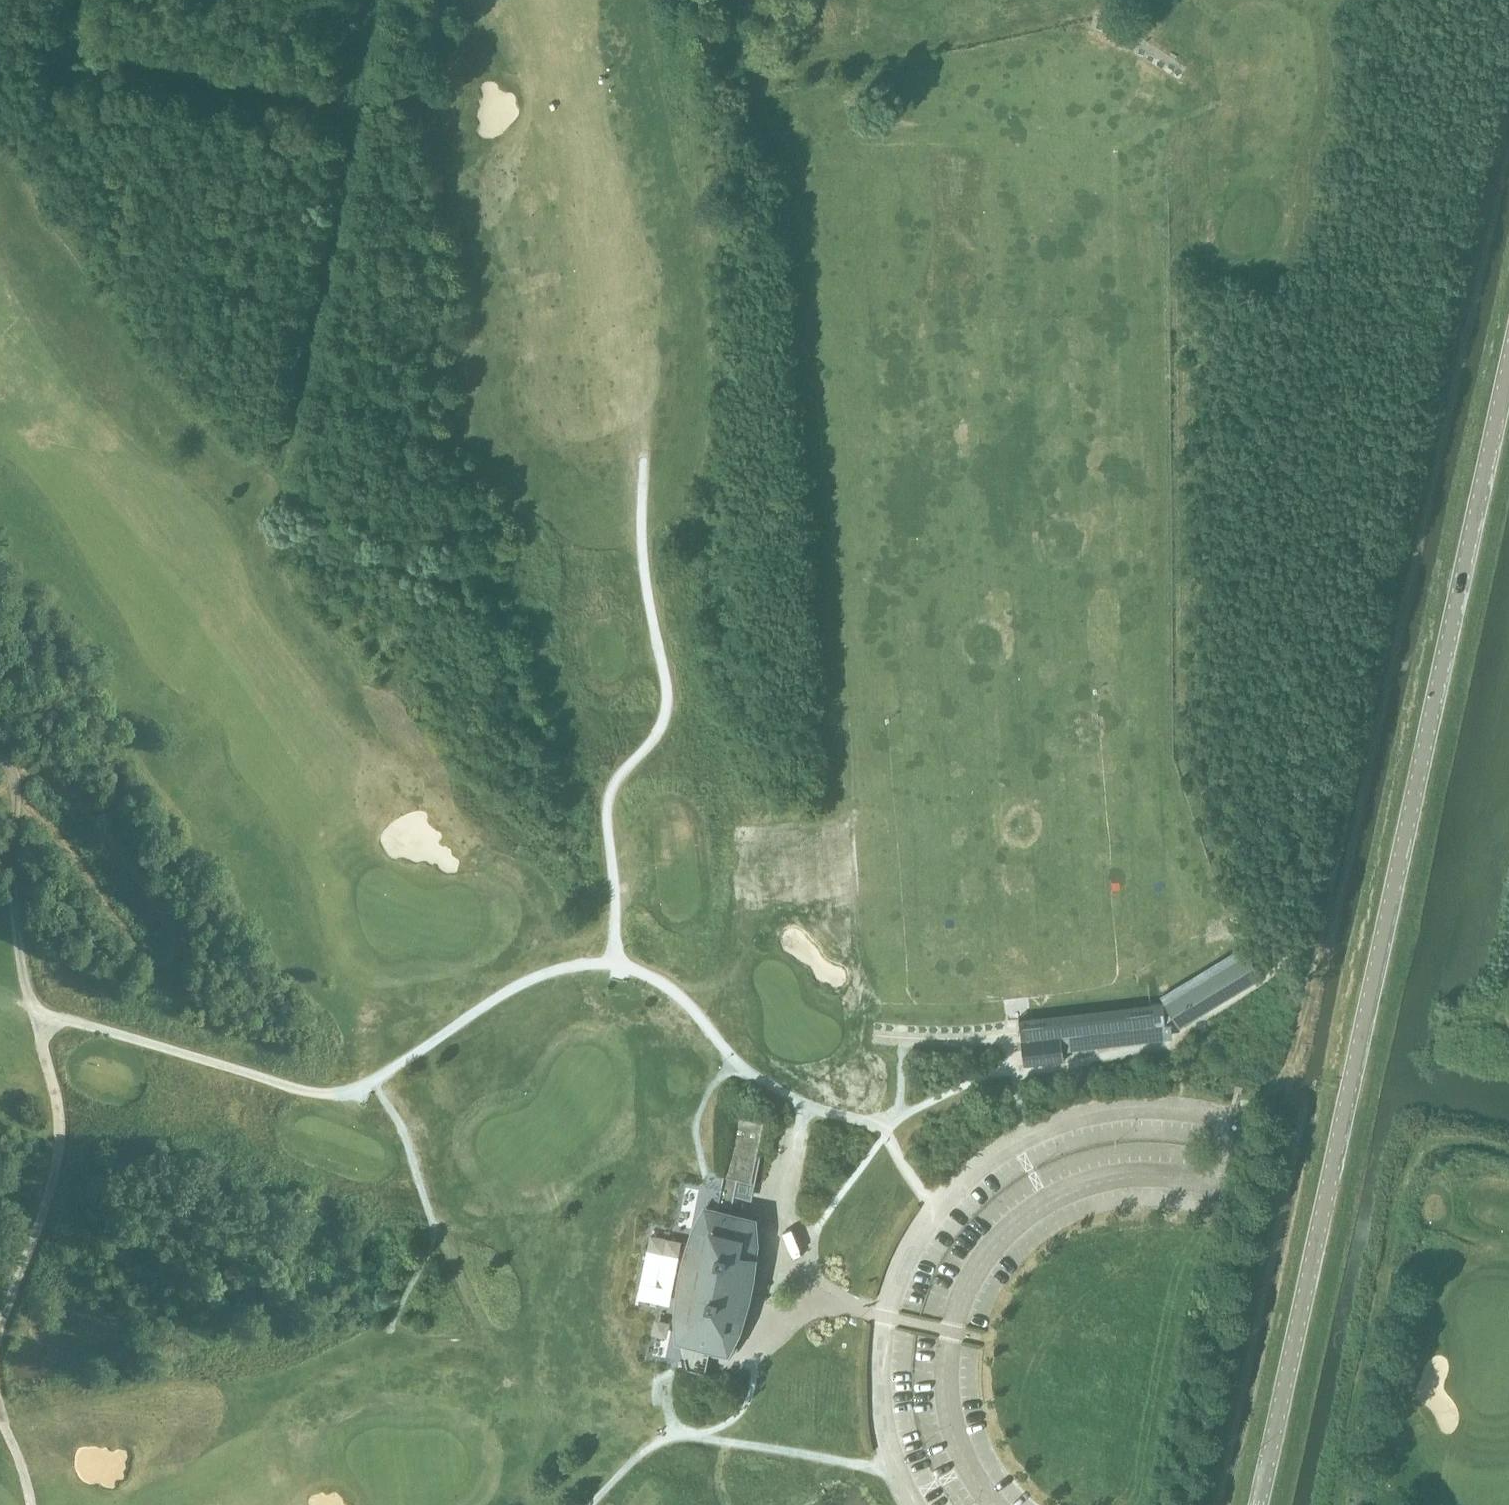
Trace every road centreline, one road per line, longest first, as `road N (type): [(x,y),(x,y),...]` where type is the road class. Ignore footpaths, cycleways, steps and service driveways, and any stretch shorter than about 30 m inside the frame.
road 1 (tertiary): [(1257,1504),(1508,349)]

